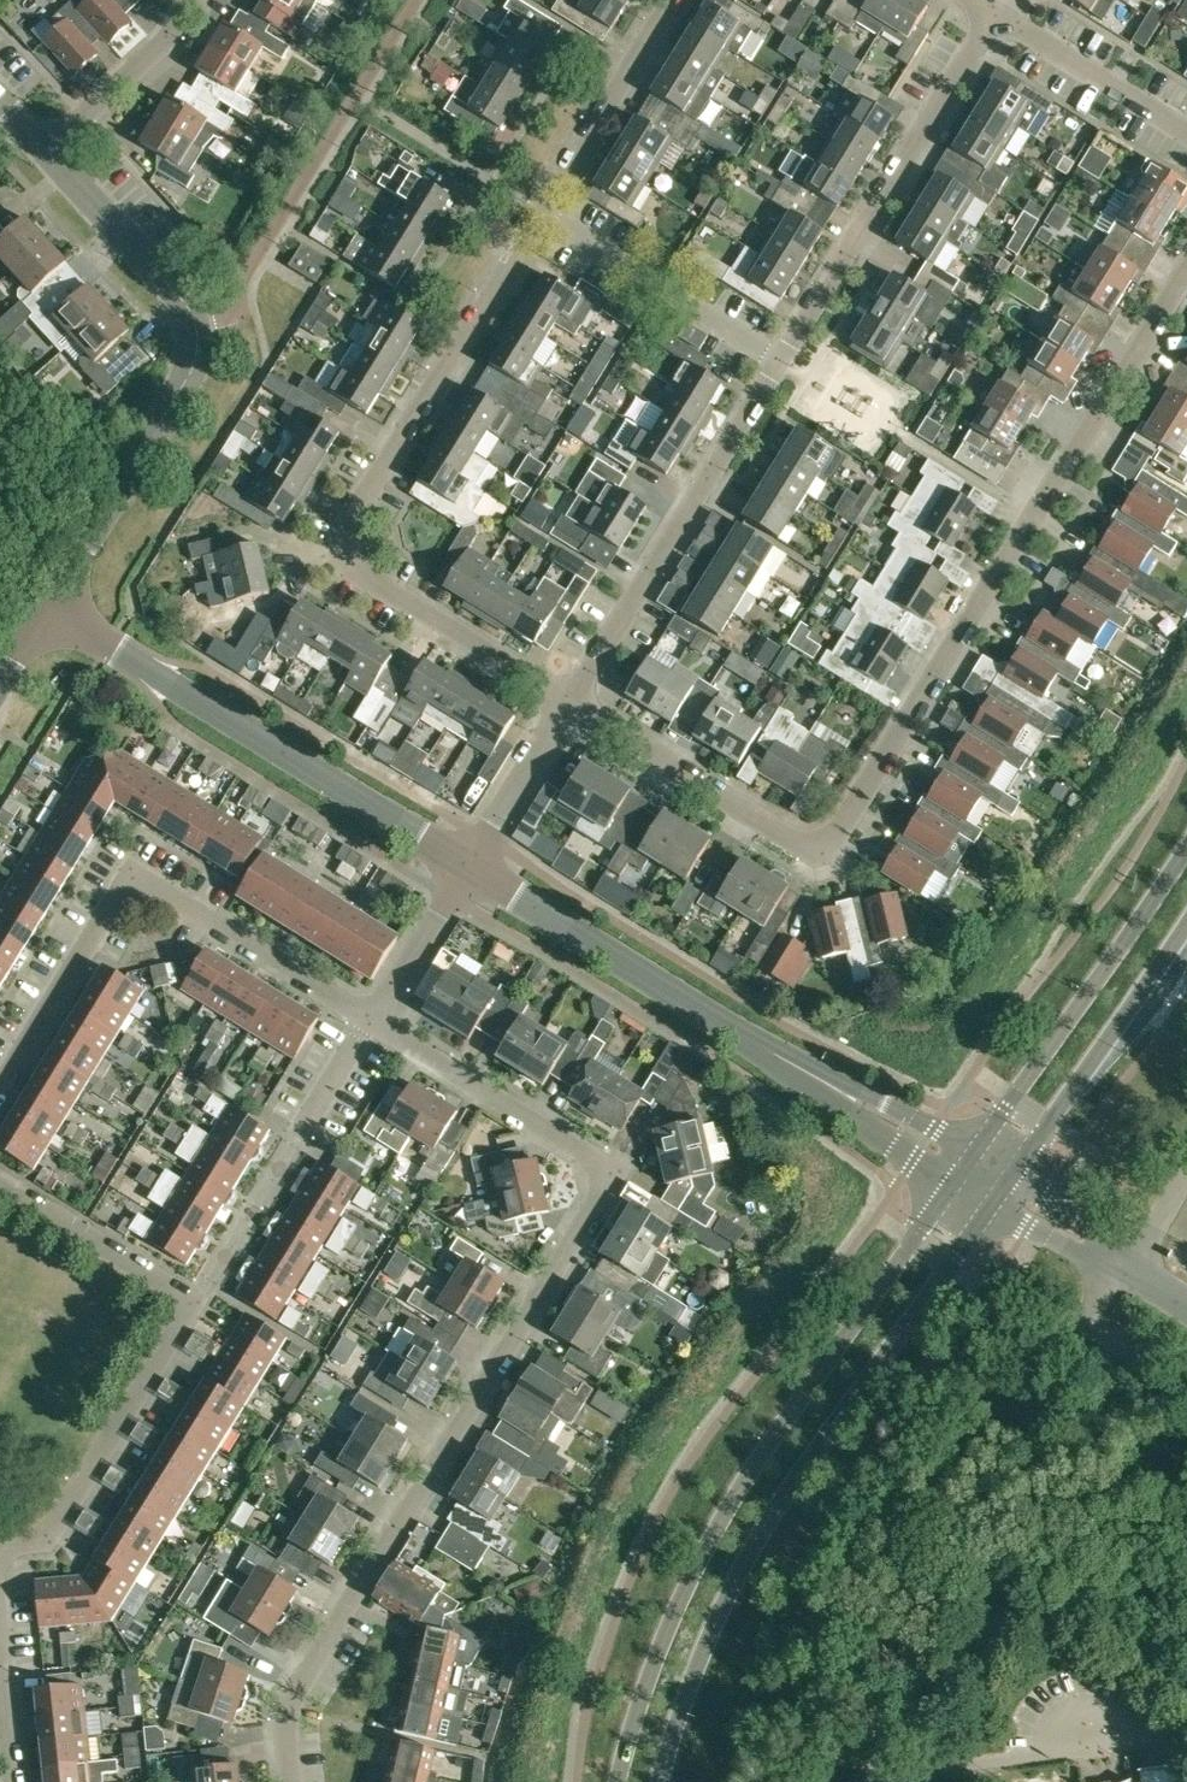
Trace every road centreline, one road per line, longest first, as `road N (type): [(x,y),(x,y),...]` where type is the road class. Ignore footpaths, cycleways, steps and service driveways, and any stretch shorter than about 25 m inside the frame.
road 1 (residential): [(294,1781),(288,1714),(313,1667),(611,1189),(604,1163),(369,1025)]
road 2 (residential): [(570,703),(809,848),(845,838),(1186,283)]
road 3 (secondary): [(967,1168),(736,1492),(661,1646),(623,1781)]
road 4 (secondary): [(665,1781),(717,1617),(744,1563),(1005,1194)]
road 5 (residential): [(570,703),(354,569),(346,545),(551,217)]
road 6 (unclassified): [(877,1781),(850,1567),(1090,1315),(1127,1264)]
road 7 (unclassified): [(967,1168),(469,872)]
road 8 (residential): [(0,1544),(53,1538),(193,1308),(0,1185)]
road 9 (residential): [(53,607),(188,380),(199,330),(187,305),(52,156)]
road 10 (residential): [(0,1090),(118,901),(138,892),(160,892),(369,1025)]
road 11 (unclassified): [(469,872),(53,607)]
road 12 (residential): [(780,362),(994,14)]
road 13 (residential): [(570,703),(780,362)]
road 14 (secondary): [(1186,844),(967,1168)]
road 15 (secondary): [(1005,1194),(1186,923)]
road 16 (residential): [(780,362),(551,217)]
road 17 (residential): [(551,217),(680,0)]
road 18 (residential): [(52,156),(175,40),(199,0)]
road 19 (residential): [(1186,134),(1013,25)]
road 20 (residential): [(469,872),(570,703)]
road 21 (residential): [(369,1025),(469,872)]
road 22 (unclassified): [(1127,1264),(1005,1194)]
road 23 (residential): [(298,1140),(369,1025)]
road 24 (residential): [(15,1781),(0,1648)]

